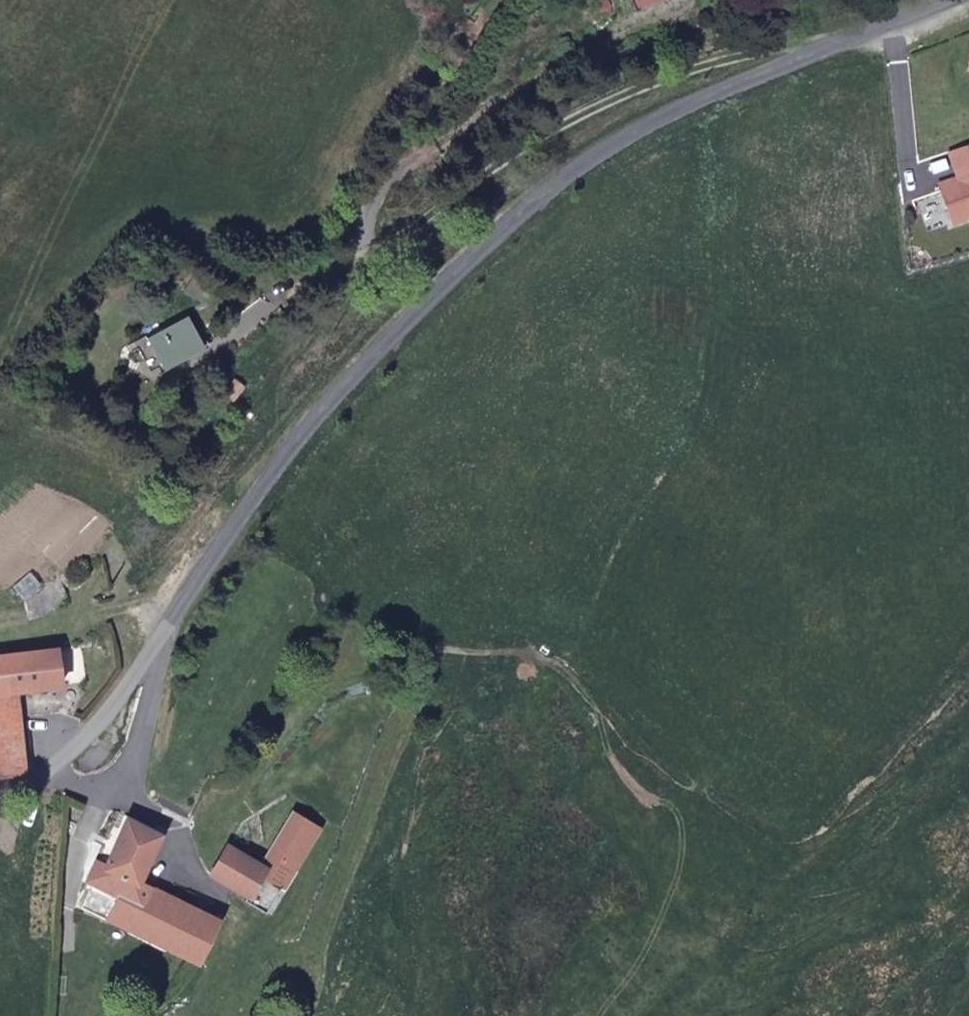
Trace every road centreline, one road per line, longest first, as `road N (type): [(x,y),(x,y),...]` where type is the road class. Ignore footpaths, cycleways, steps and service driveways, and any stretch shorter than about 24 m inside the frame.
road 1 (residential): [(0,787),(102,702),(295,434),(473,250),(576,166),(691,101),(955,0)]

